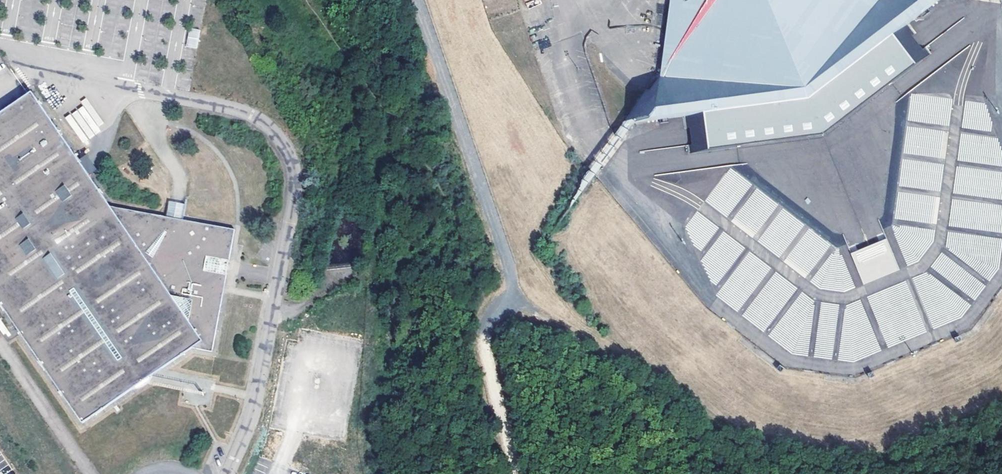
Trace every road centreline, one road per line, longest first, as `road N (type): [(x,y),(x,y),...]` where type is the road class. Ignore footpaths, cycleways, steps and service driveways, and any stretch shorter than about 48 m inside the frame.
road 1 (track): [(515,297),(650,369),(747,441),(845,461),(912,445),(1001,406)]
road 2 (track): [(515,297),(420,0)]

